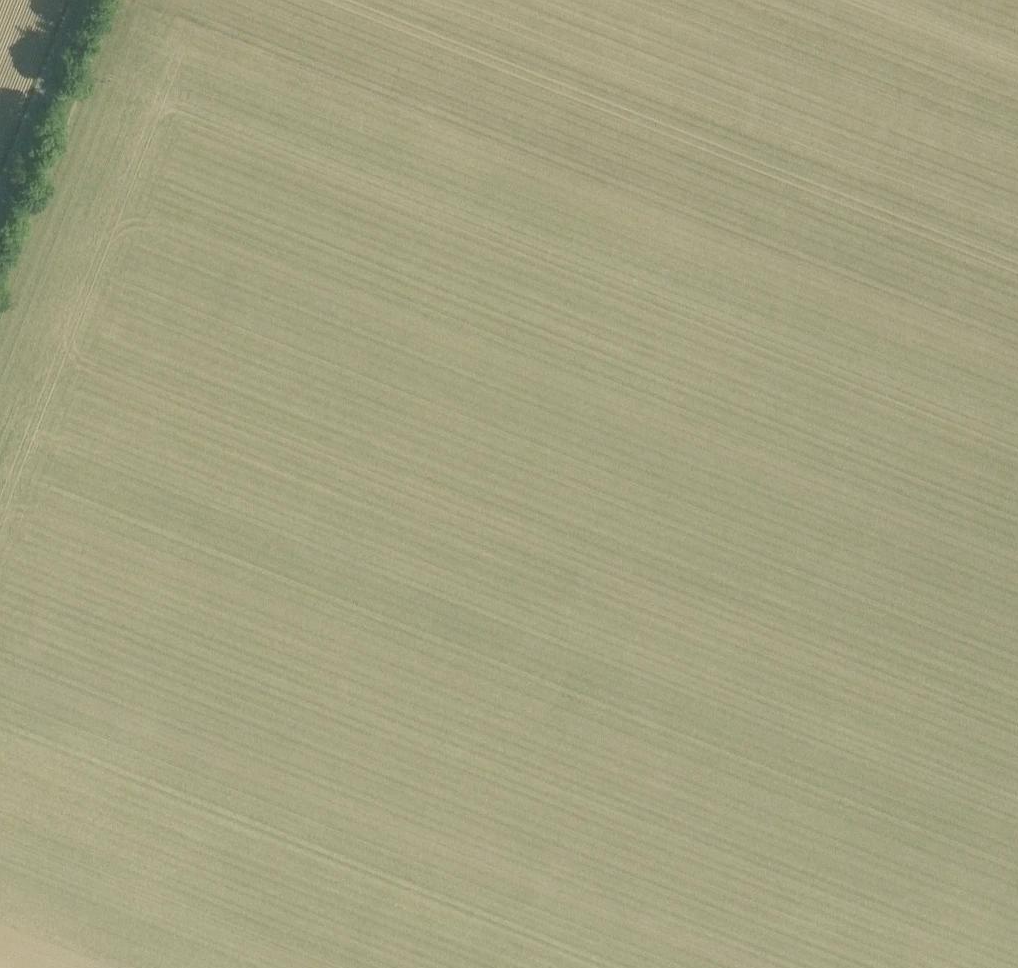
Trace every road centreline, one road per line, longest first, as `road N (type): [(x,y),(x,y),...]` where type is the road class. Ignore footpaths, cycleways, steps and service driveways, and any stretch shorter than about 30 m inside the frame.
road 1 (unclassified): [(76,0),(0,196)]

